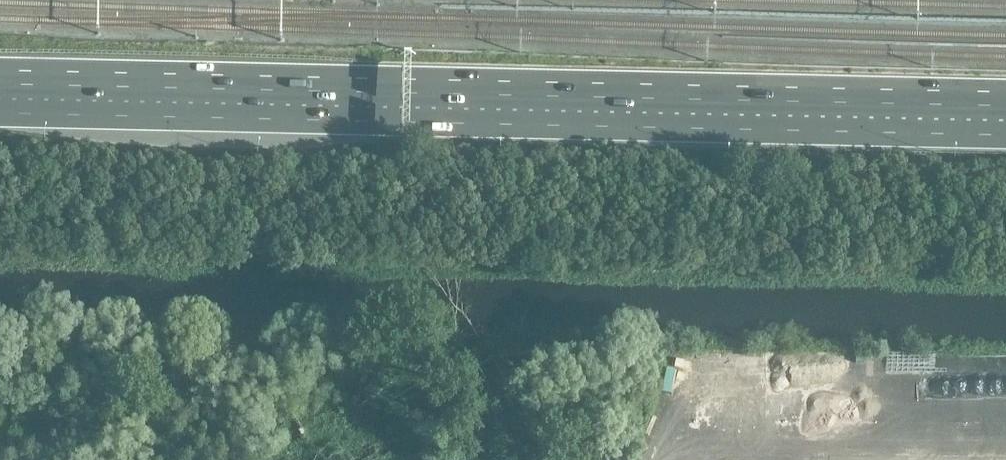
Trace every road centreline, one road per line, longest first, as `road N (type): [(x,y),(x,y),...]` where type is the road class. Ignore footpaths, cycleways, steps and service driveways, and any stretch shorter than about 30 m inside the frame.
road 1 (motorway): [(0,85),(1005,106)]

